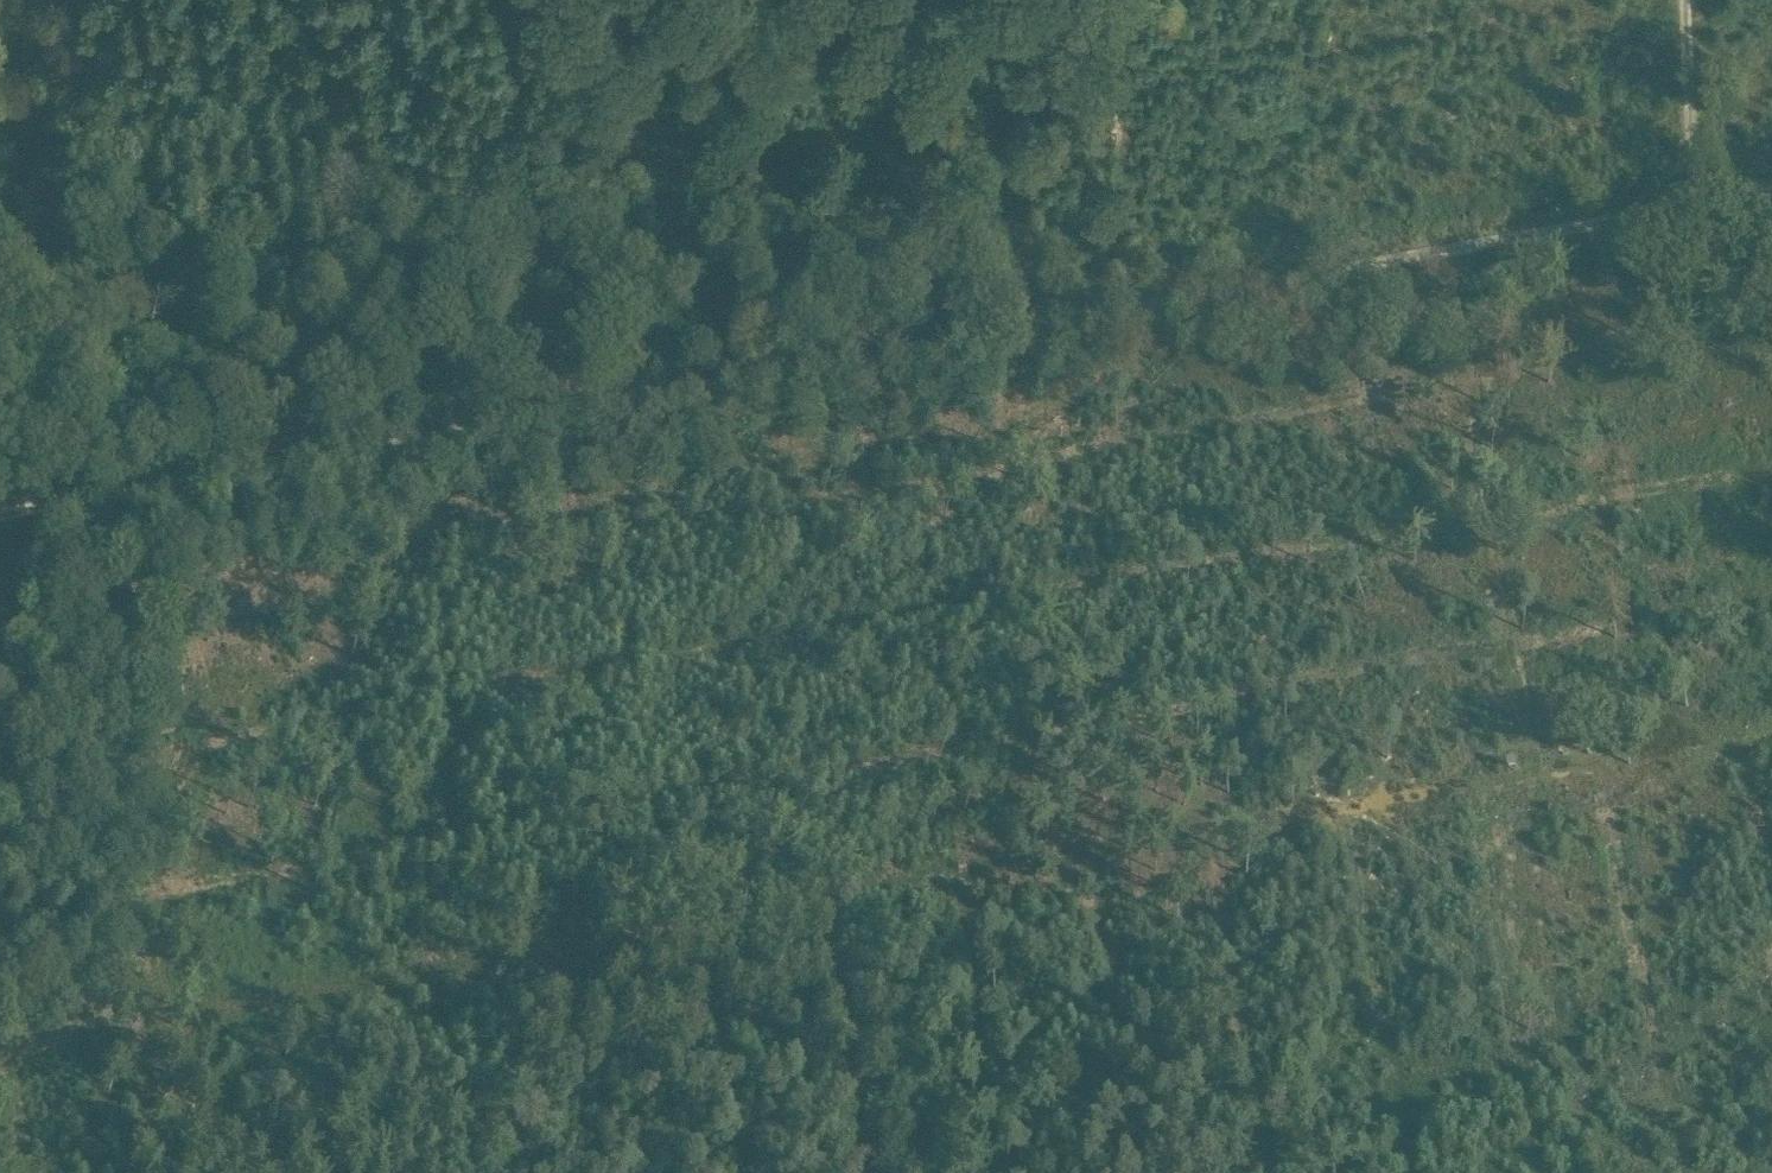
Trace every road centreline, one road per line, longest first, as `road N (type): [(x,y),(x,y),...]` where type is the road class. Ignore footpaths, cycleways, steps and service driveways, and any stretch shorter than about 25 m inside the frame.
road 1 (track): [(1771,189),(0,512)]
road 2 (track): [(1691,0),(1704,201)]

